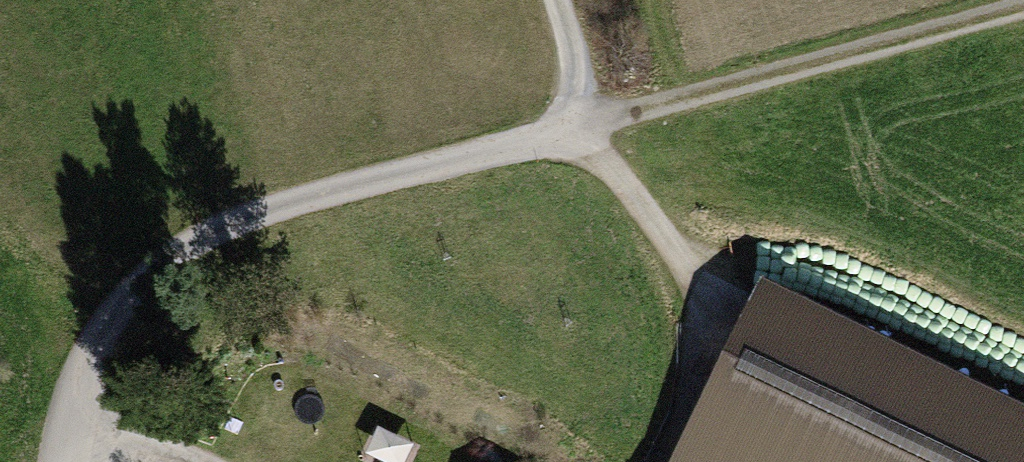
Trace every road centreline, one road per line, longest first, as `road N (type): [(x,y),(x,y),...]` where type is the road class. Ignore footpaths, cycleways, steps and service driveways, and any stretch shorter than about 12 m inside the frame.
road 1 (track): [(593,118),(267,210),(181,249),(115,313),(55,428)]
road 2 (track): [(1023,7),(593,118)]
road 3 (track): [(188,461),(55,428)]
road 4 (track): [(556,0),(593,118)]

